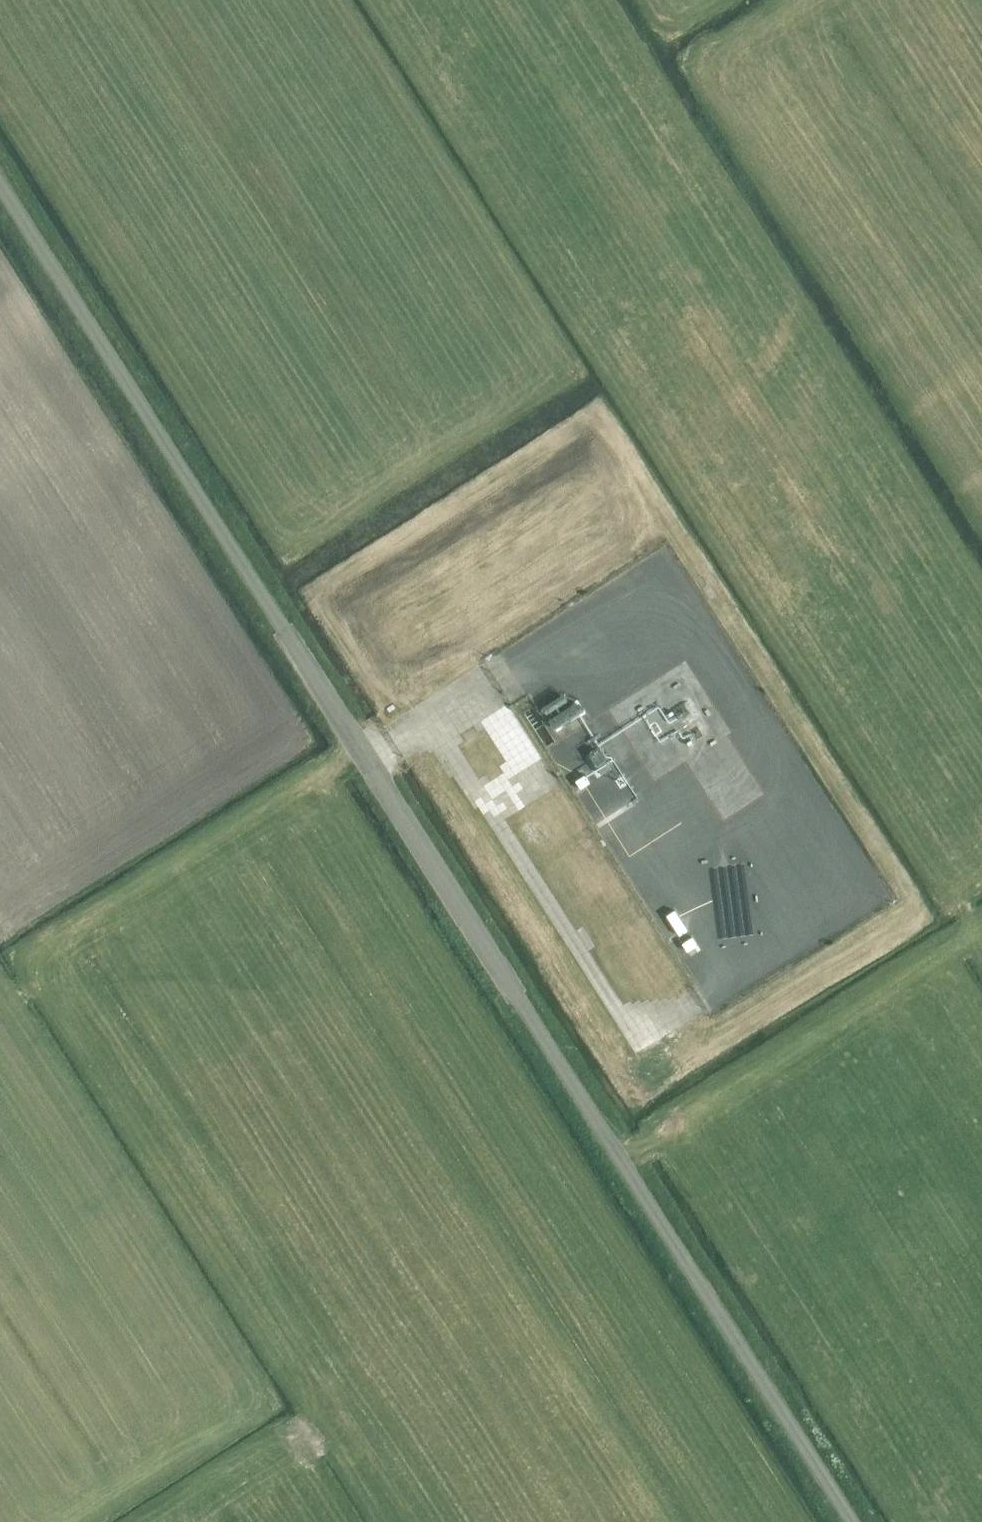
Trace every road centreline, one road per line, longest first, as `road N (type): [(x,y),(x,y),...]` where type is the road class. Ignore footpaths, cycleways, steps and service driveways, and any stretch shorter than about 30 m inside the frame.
road 1 (unclassified): [(852,1521),(0,186)]

